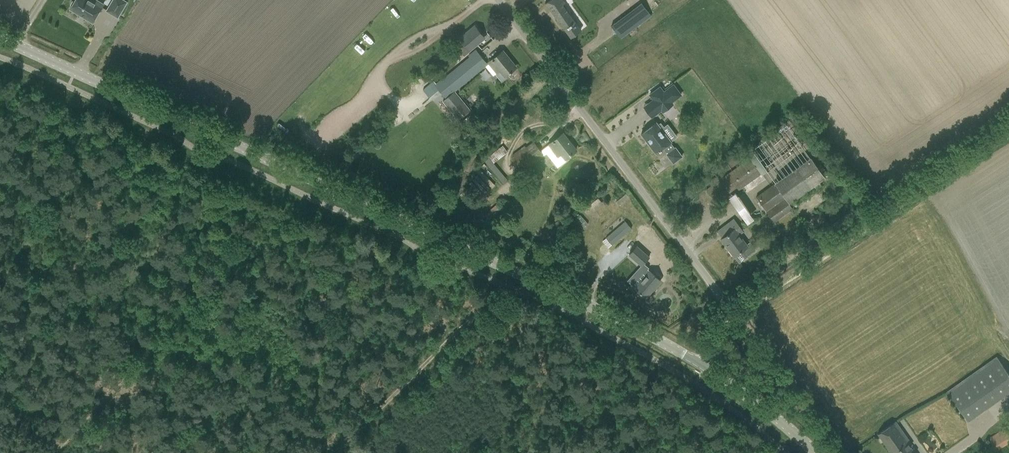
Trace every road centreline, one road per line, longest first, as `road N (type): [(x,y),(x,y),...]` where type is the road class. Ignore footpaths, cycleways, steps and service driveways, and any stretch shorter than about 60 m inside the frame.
road 1 (tertiary): [(705,360),(462,242),(0,40)]
road 2 (unclassified): [(705,360),(721,320),(719,291),(499,0)]
road 3 (track): [(721,320),(1008,117)]
road 4 (tertiary): [(815,452),(705,360)]

